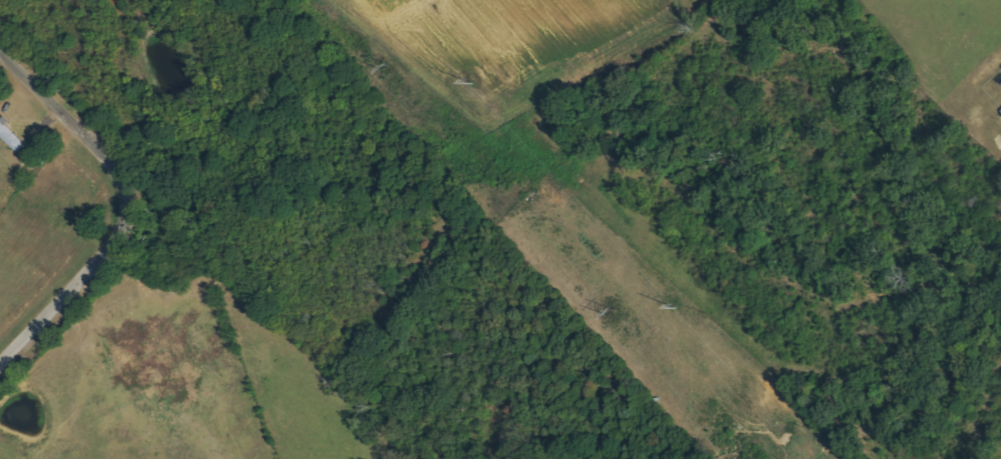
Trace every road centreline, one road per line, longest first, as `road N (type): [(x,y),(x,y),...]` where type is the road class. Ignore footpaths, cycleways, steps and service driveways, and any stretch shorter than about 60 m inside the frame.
road 1 (residential): [(0,370),(145,220),(0,73)]

